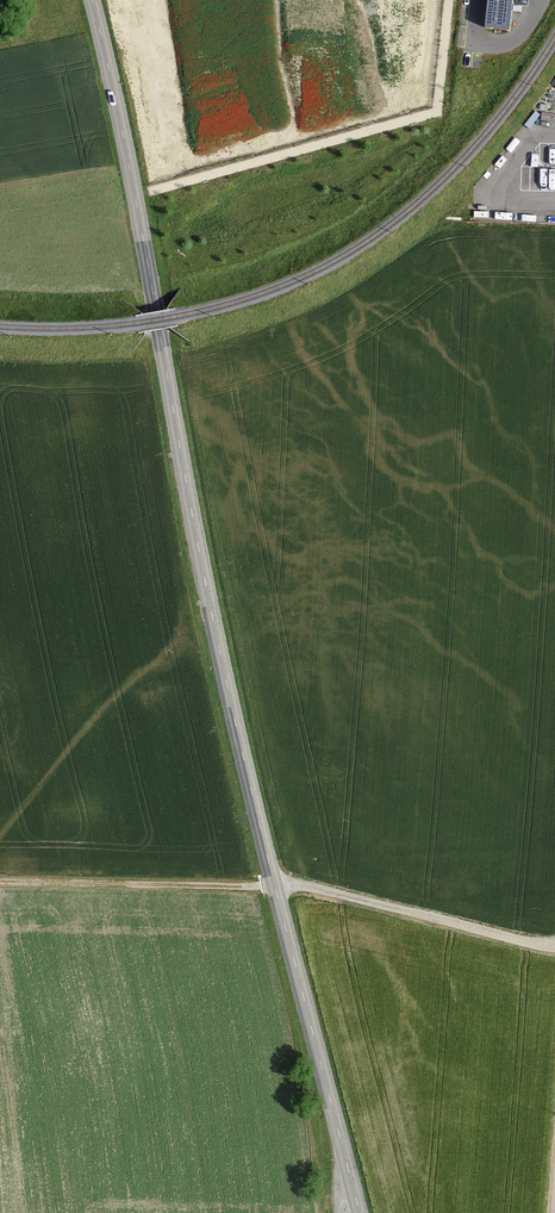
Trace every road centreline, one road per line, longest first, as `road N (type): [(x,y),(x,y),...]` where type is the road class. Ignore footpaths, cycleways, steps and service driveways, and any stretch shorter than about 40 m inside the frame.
road 1 (secondary): [(92,0),(217,635),(360,1212)]
road 2 (track): [(274,885),(554,947)]

